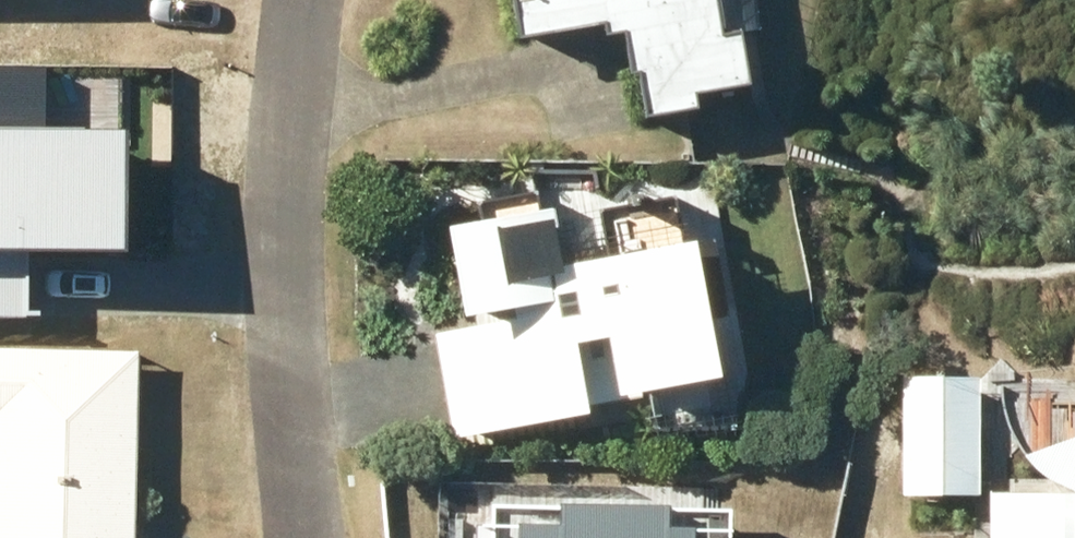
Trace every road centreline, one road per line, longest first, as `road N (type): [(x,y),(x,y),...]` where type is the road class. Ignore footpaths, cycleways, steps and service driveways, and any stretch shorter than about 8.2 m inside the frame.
road 1 (residential): [(333,0),(317,197),(330,537)]

